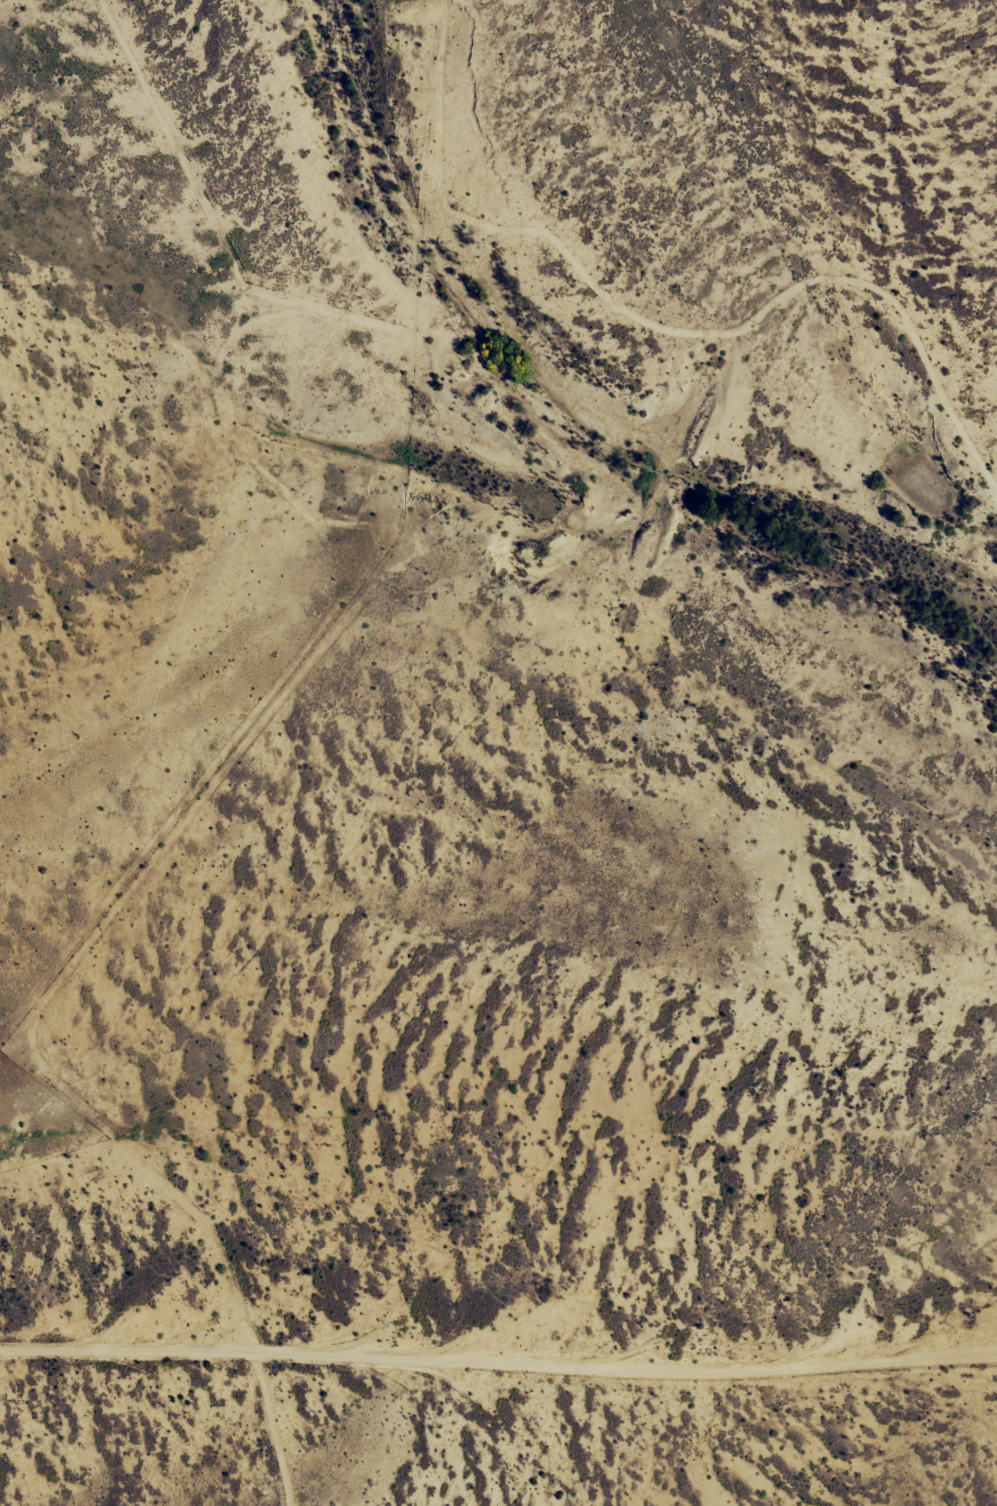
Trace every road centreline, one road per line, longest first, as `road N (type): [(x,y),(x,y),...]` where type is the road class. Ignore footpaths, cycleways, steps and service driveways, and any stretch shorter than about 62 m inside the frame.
road 1 (residential): [(0,1350),(946,1390),(966,1376),(996,1374)]

